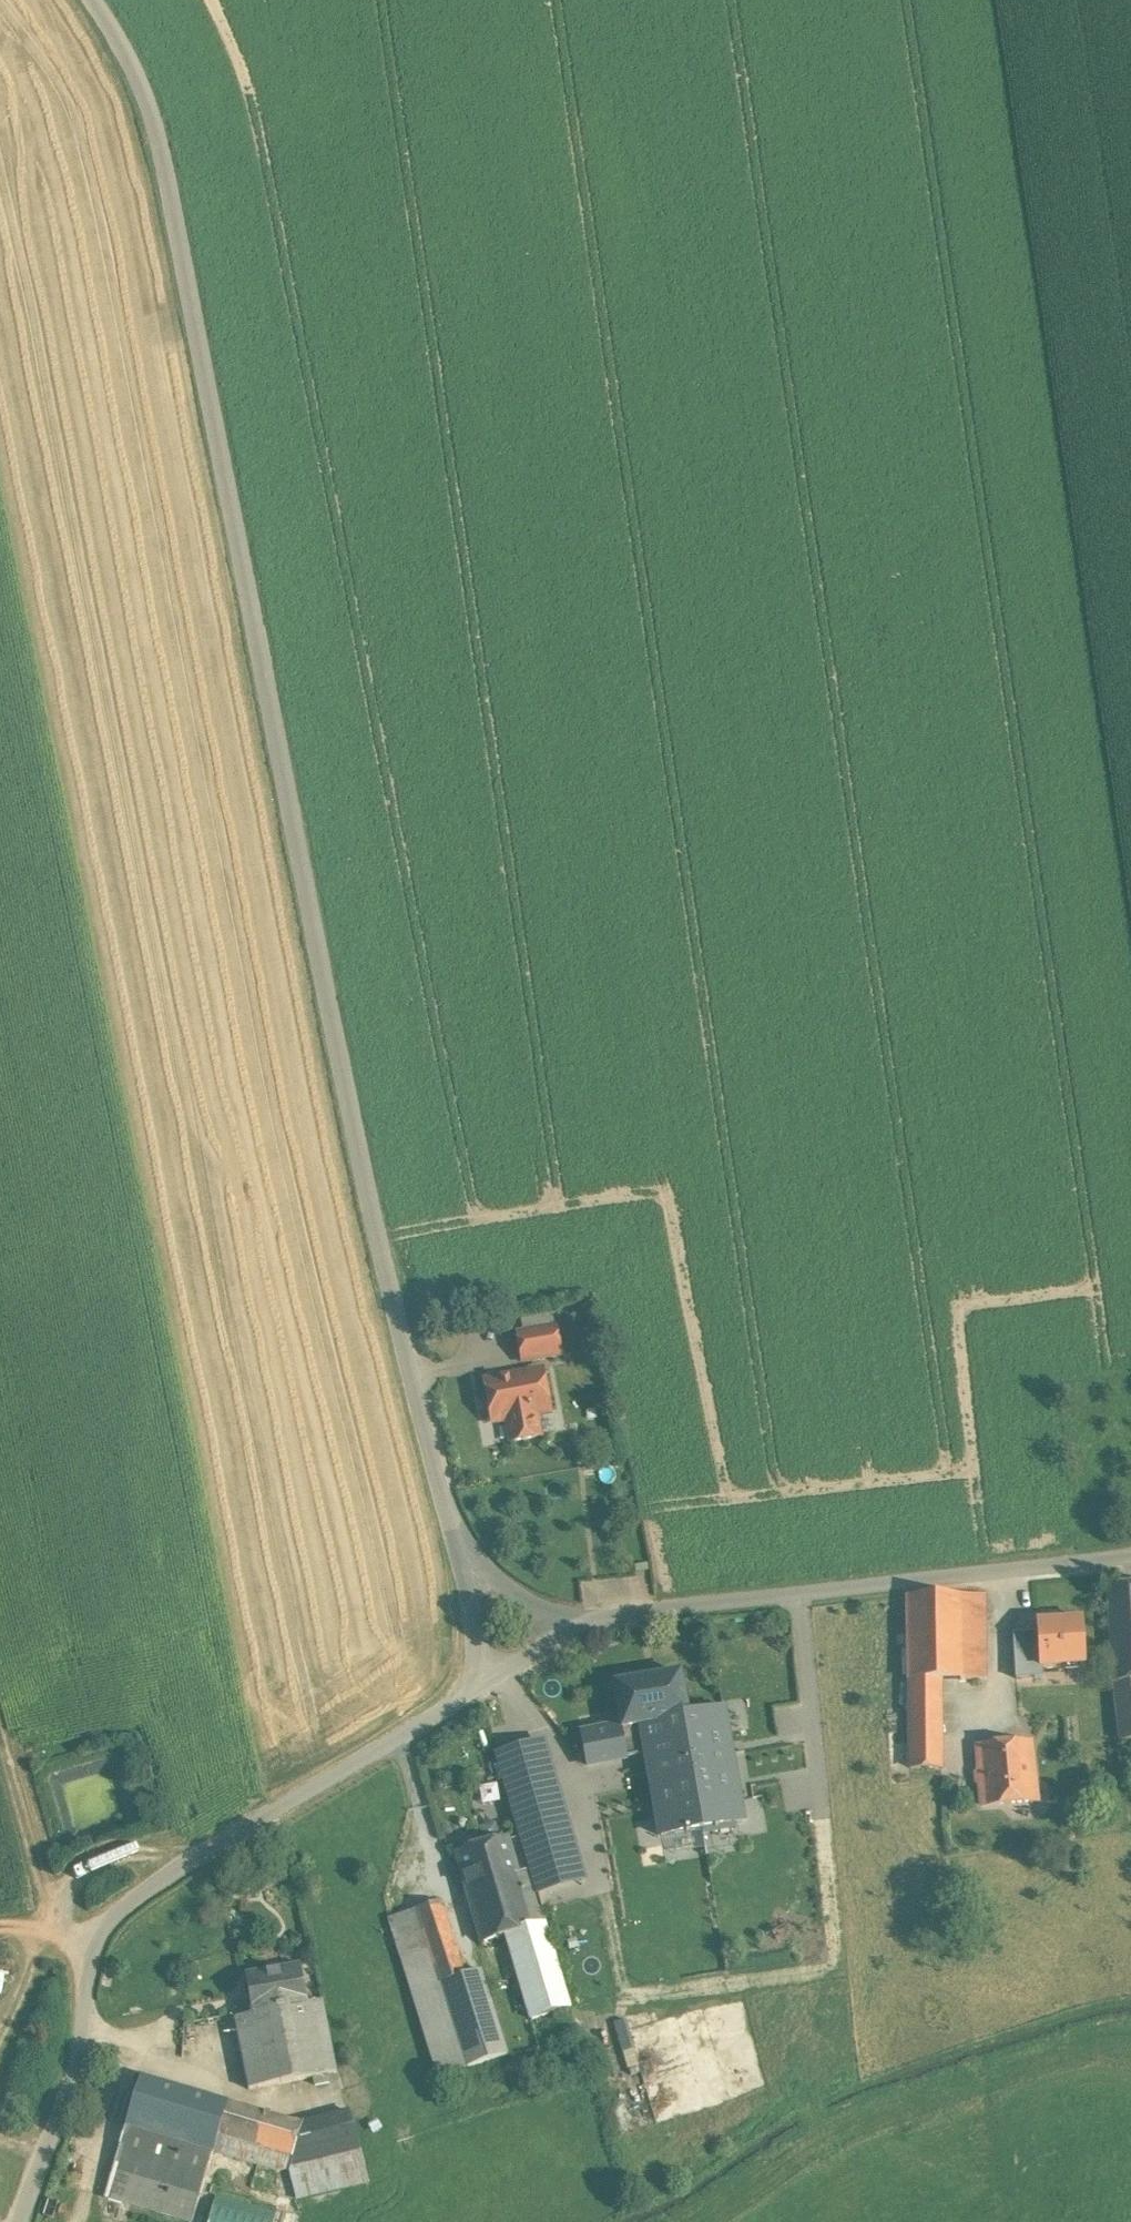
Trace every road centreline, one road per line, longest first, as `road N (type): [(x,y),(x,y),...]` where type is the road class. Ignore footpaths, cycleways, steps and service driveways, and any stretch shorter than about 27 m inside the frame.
road 1 (unclassified): [(99,0),(132,47),(166,132),(323,974),(391,1291),(431,1451),(473,1567)]
road 2 (unclassified): [(474,1691),(121,1913),(94,1974),(66,2096),(21,2221)]
road 3 (unclassified): [(1130,1554),(1045,1571),(577,1619)]
road 4 (unclassified): [(577,1619),(474,1691)]
road 5 (unclassified): [(473,1567),(474,1691)]

